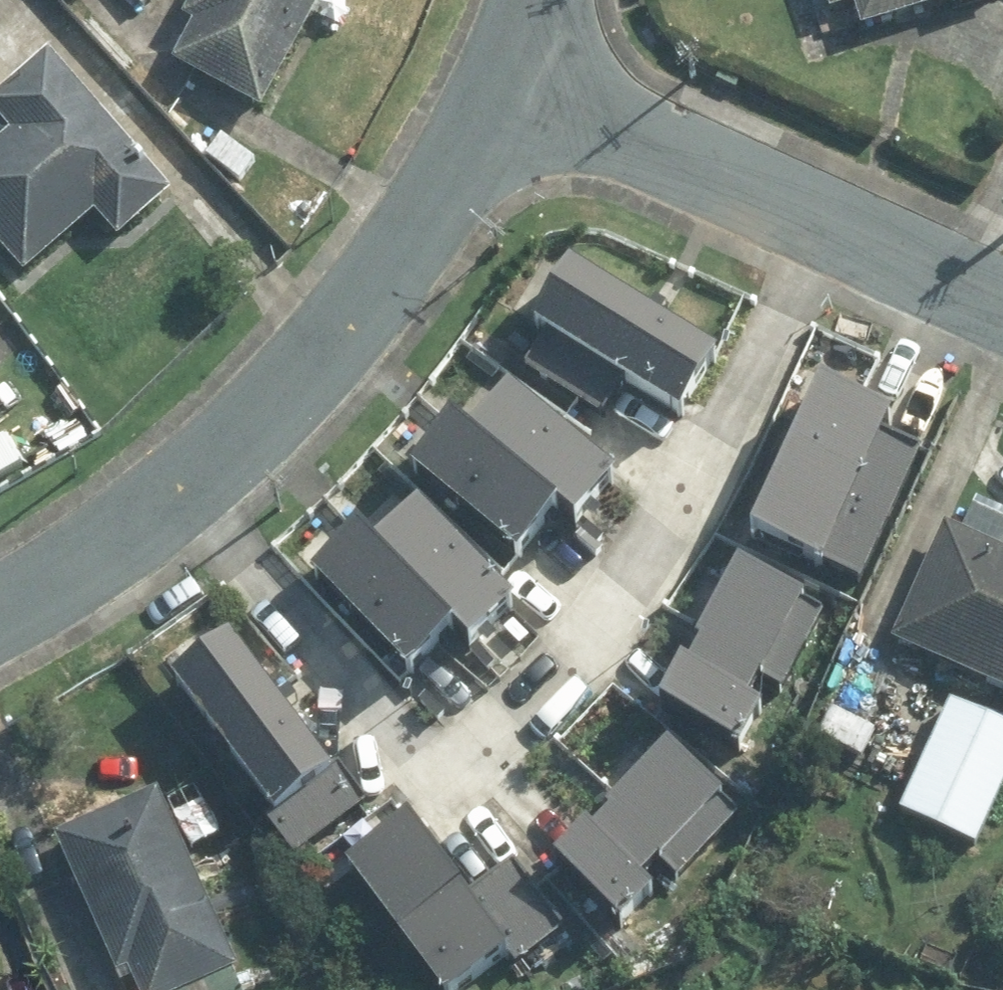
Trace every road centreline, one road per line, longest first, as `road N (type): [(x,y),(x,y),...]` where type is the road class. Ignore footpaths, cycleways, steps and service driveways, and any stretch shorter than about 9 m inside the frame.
road 1 (residential): [(840,228),(725,453),(570,661),(497,739),(441,763),(415,763),(376,732),(190,482)]
road 2 (residential): [(509,77),(383,280),(190,482)]
road 3 (residential): [(509,77),(840,228)]
road 4 (residential): [(190,482),(103,552),(0,616)]
road 5 (residential): [(840,228),(1002,303)]

